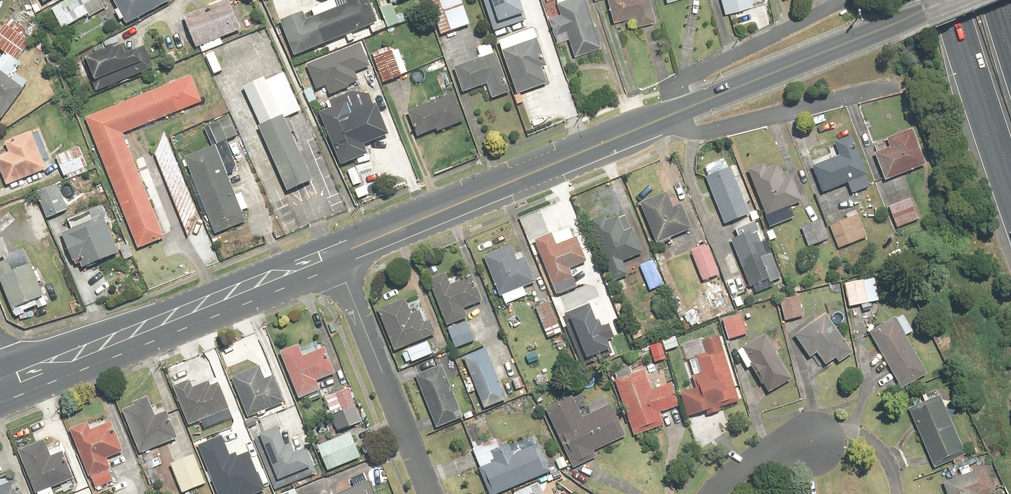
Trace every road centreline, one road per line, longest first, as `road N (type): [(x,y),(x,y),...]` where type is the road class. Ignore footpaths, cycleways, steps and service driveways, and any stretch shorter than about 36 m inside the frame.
road 1 (secondary): [(334,255),(958,0)]
road 2 (secondary): [(8,386),(334,255)]
road 3 (residential): [(430,493),(334,255)]
road 4 (motorway): [(1010,168),(955,0)]

